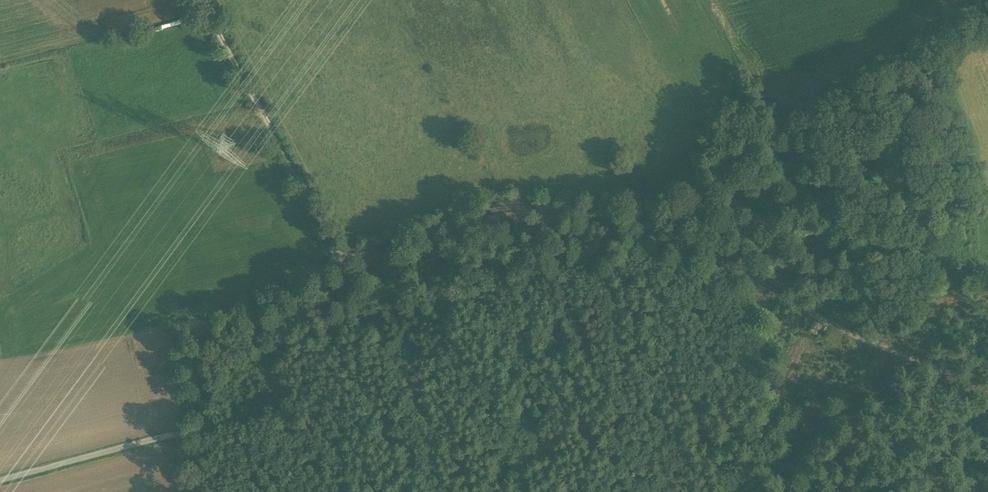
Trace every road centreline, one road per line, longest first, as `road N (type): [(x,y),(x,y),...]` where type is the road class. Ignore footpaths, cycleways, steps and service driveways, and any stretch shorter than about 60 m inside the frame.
road 1 (track): [(181,433),(205,418),(185,327),(258,310),(342,261),(487,211),(617,217),(650,208)]
road 2 (track): [(987,5),(650,208)]
road 3 (track): [(650,208),(770,290),(919,364)]
road 4 (track): [(342,261),(204,0)]
road 5 (track): [(919,364),(728,491)]
road 6 (track): [(0,481),(181,433)]

